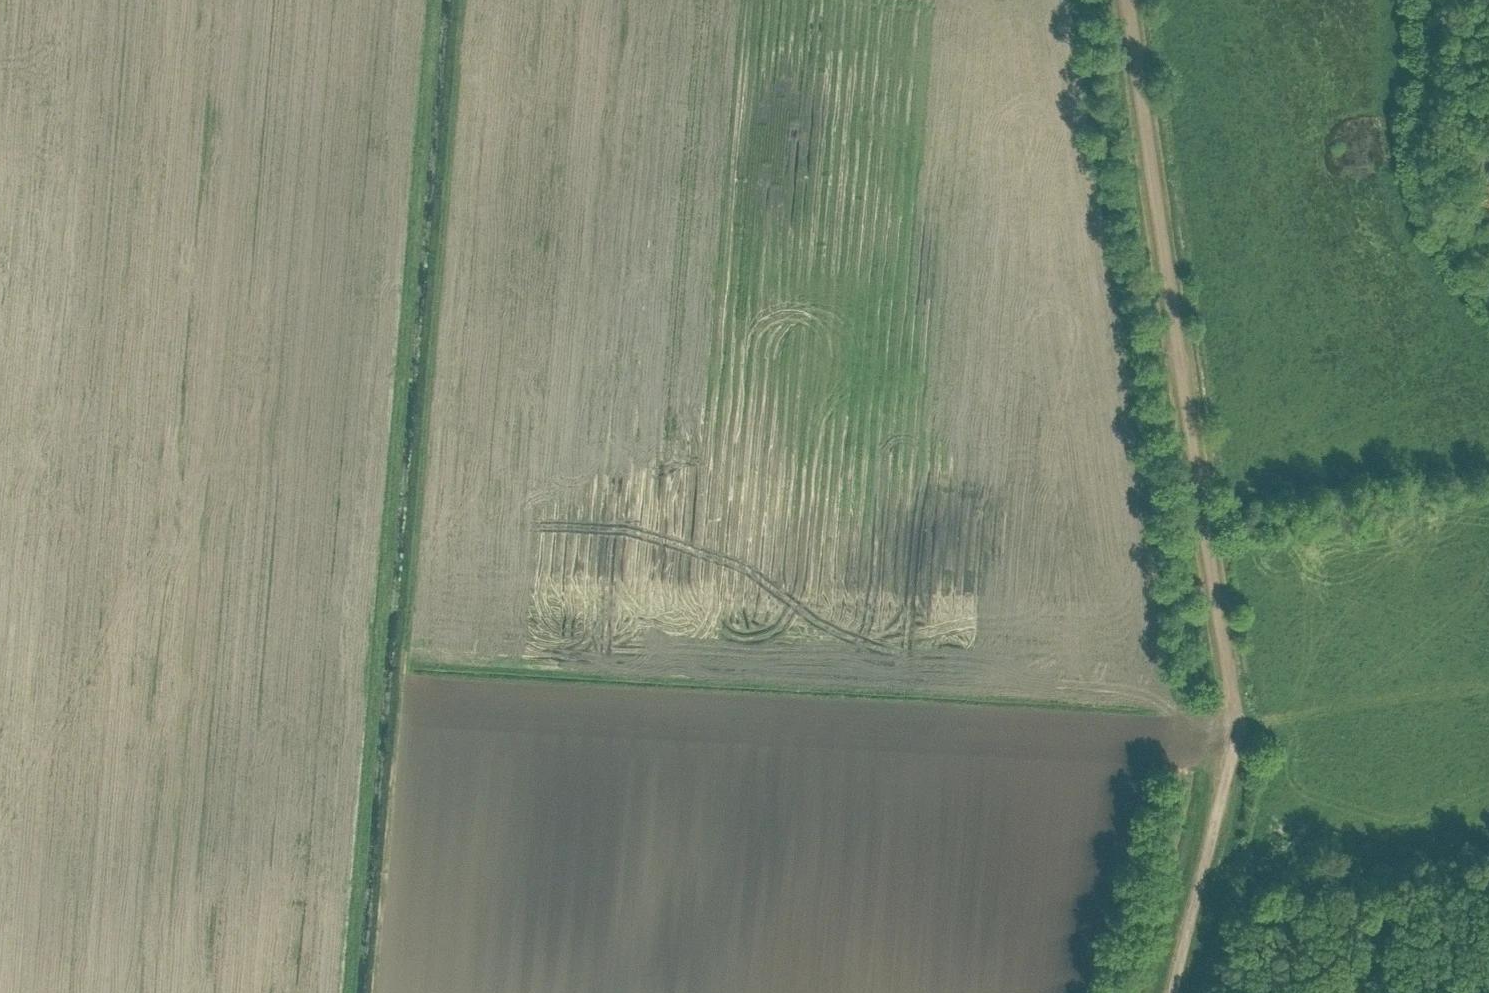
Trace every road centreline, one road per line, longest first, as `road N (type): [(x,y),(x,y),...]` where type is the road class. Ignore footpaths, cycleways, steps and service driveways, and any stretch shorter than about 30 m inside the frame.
road 1 (track): [(1128,0),(1228,665),(1234,746),(1221,792)]
road 2 (unclassified): [(1171,992),(1221,792)]

